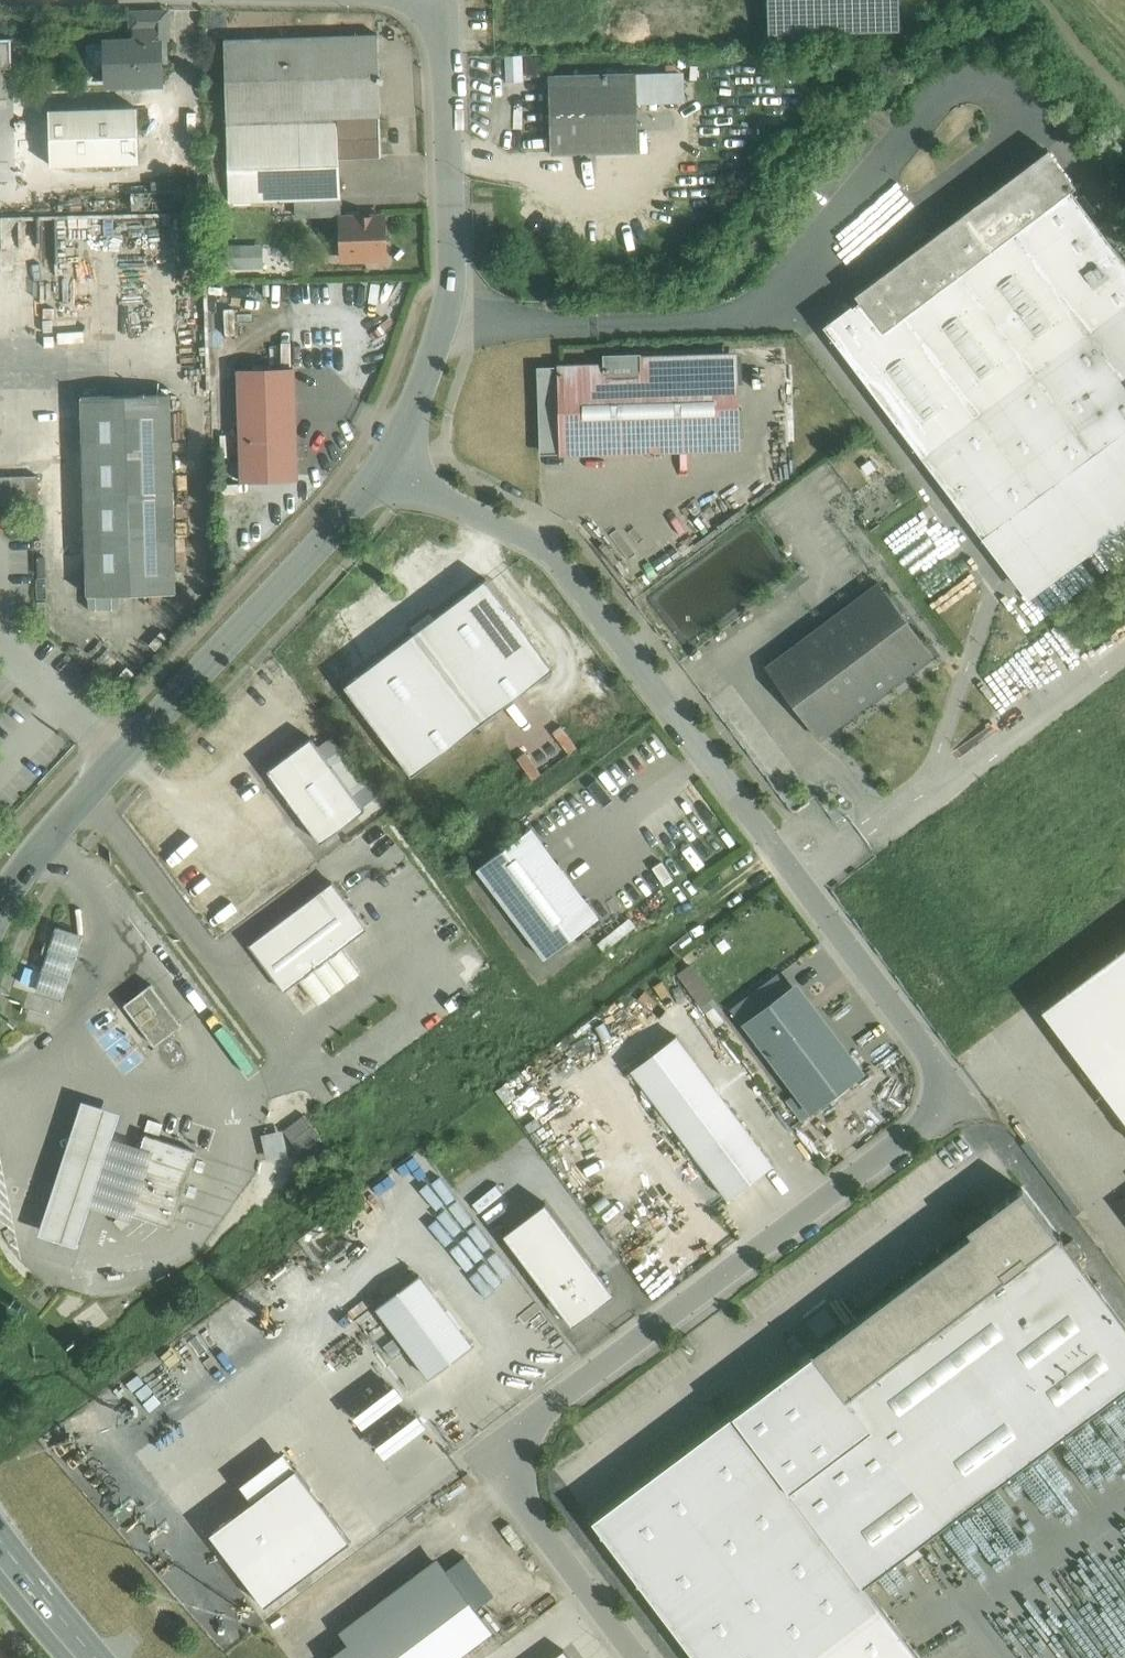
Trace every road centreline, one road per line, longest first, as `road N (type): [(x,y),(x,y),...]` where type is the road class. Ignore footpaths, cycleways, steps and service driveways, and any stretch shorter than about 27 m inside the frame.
road 1 (unclassified): [(388,476),(511,539),(569,583),(933,1066),(939,1088),(931,1128),(915,1145),(538,1437),(525,1469),(525,1501),(538,1535),(632,1657)]
road 2 (unclassified): [(0,928),(44,861),(388,476)]
road 3 (unclassified): [(388,476),(447,329),(455,270),(447,2)]
road 4 (unclassified): [(447,2),(224,0)]
road 5 (primary): [(0,1558),(79,1657)]

